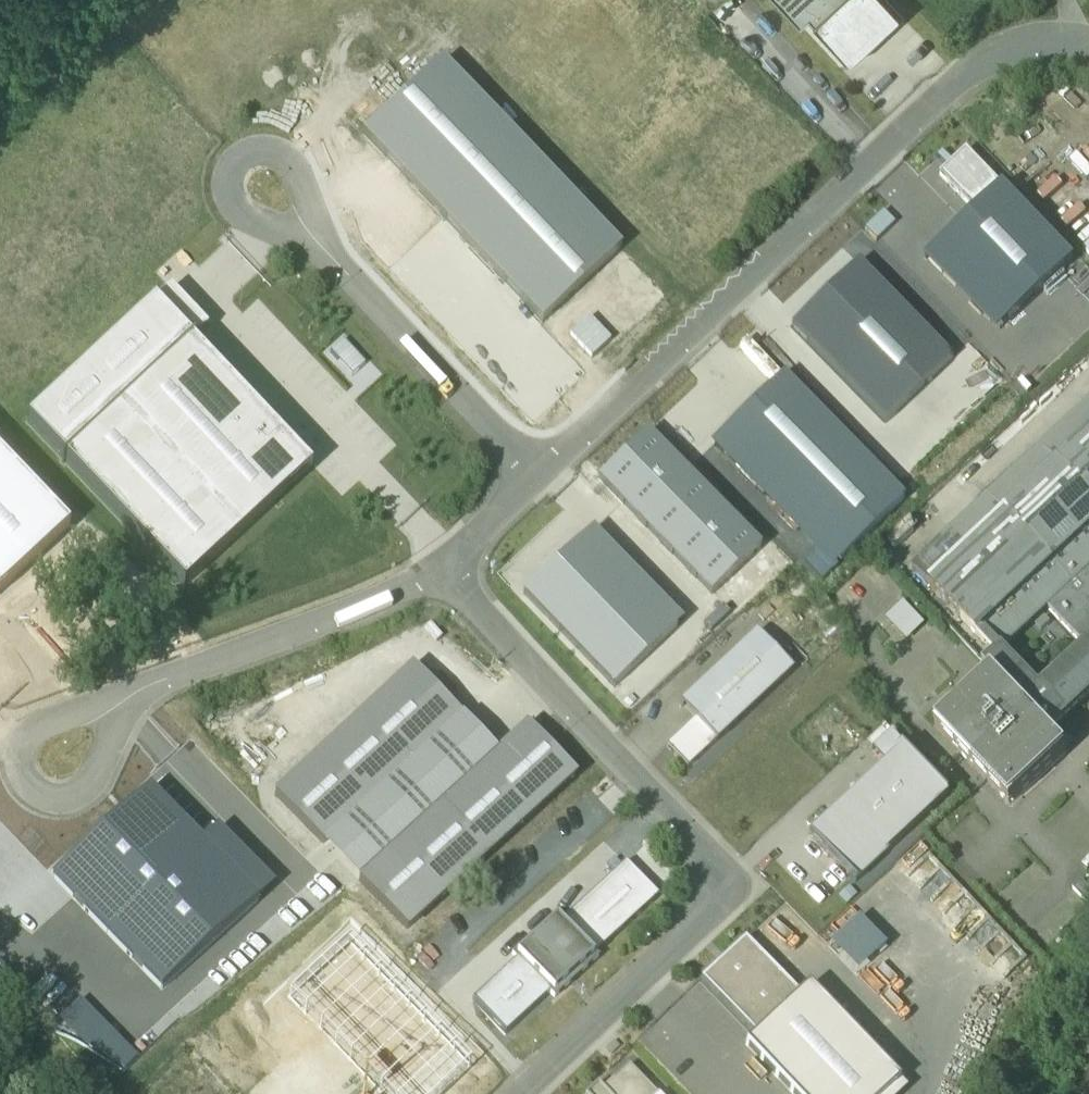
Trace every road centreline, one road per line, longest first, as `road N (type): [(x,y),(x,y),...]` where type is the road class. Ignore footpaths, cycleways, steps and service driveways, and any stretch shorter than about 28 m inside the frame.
road 1 (unclassified): [(518,1093),(721,899),(717,871),(686,826),(434,568)]
road 2 (residential): [(530,479),(874,162)]
road 3 (residential): [(291,218),(530,479)]
road 4 (unclassified): [(434,568),(128,686)]
road 5 (residential): [(1088,47),(1035,44),(991,59),(874,162)]
road 6 (unclassified): [(25,737),(18,767),(29,793),(56,806),(86,796),(127,713),(128,686)]
road 7 (residential): [(291,218),(254,226),(233,211),(226,185),(248,155),(272,151),(293,163)]
road 8 (residential): [(434,568),(530,479)]

